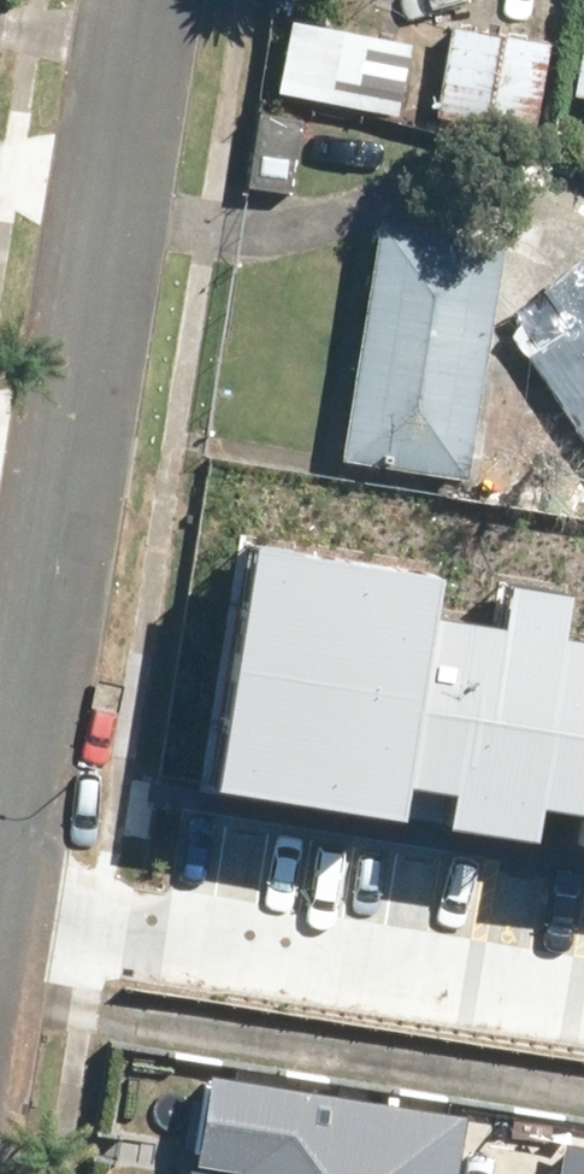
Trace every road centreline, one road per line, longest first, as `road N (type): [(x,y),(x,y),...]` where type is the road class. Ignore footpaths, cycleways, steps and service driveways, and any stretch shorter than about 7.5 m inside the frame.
road 1 (residential): [(0,829),(143,0)]

